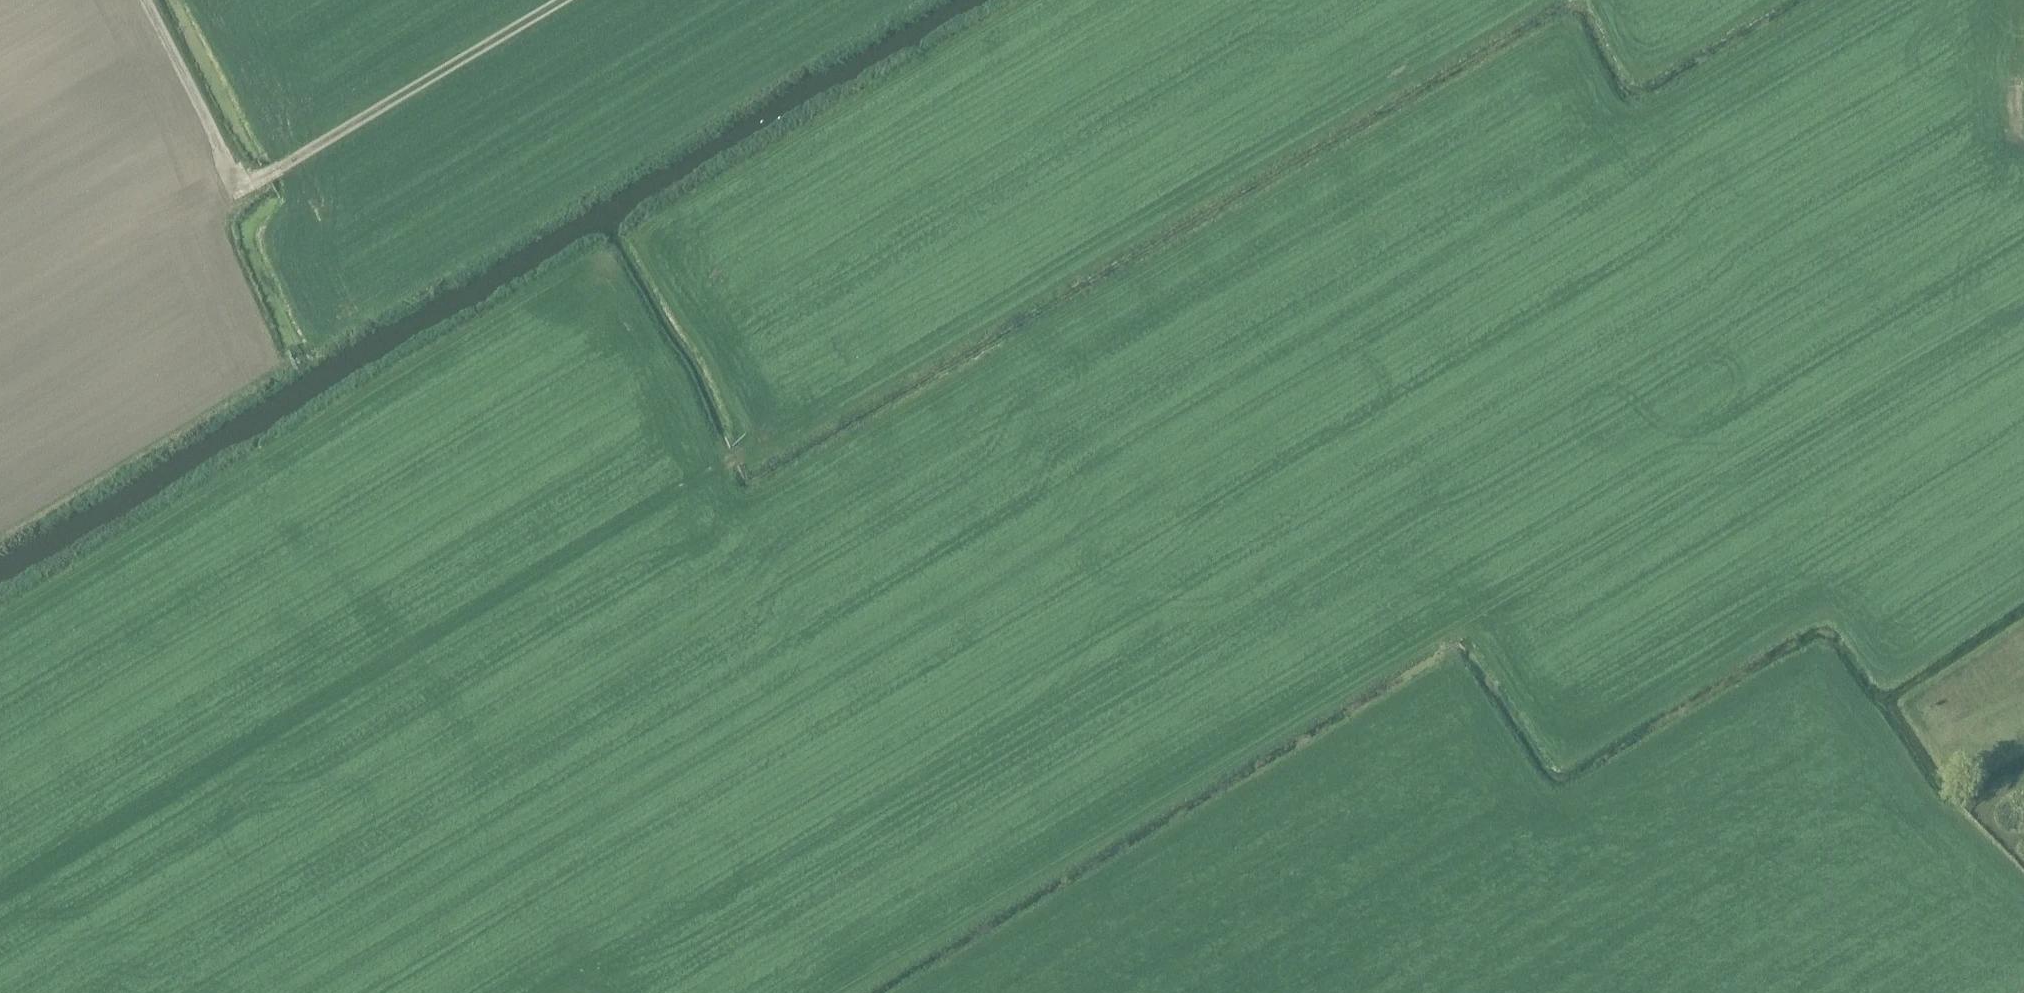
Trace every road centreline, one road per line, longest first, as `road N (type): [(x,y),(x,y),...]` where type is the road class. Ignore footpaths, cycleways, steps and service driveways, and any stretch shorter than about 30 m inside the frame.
road 1 (track): [(263,367),(896,0)]

